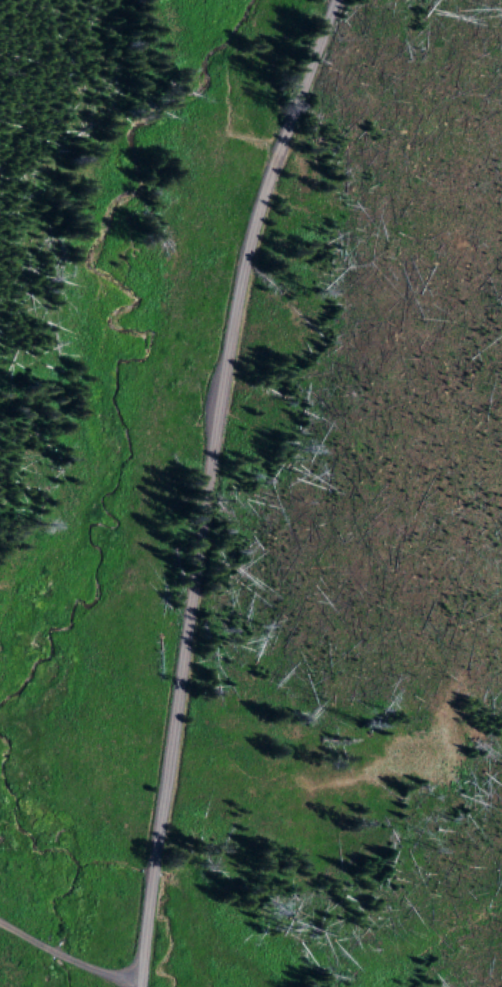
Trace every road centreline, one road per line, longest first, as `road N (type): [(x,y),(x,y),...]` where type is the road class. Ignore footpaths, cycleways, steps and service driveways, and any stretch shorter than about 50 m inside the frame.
road 1 (residential): [(135,986),(226,335),(274,153),(335,0)]

